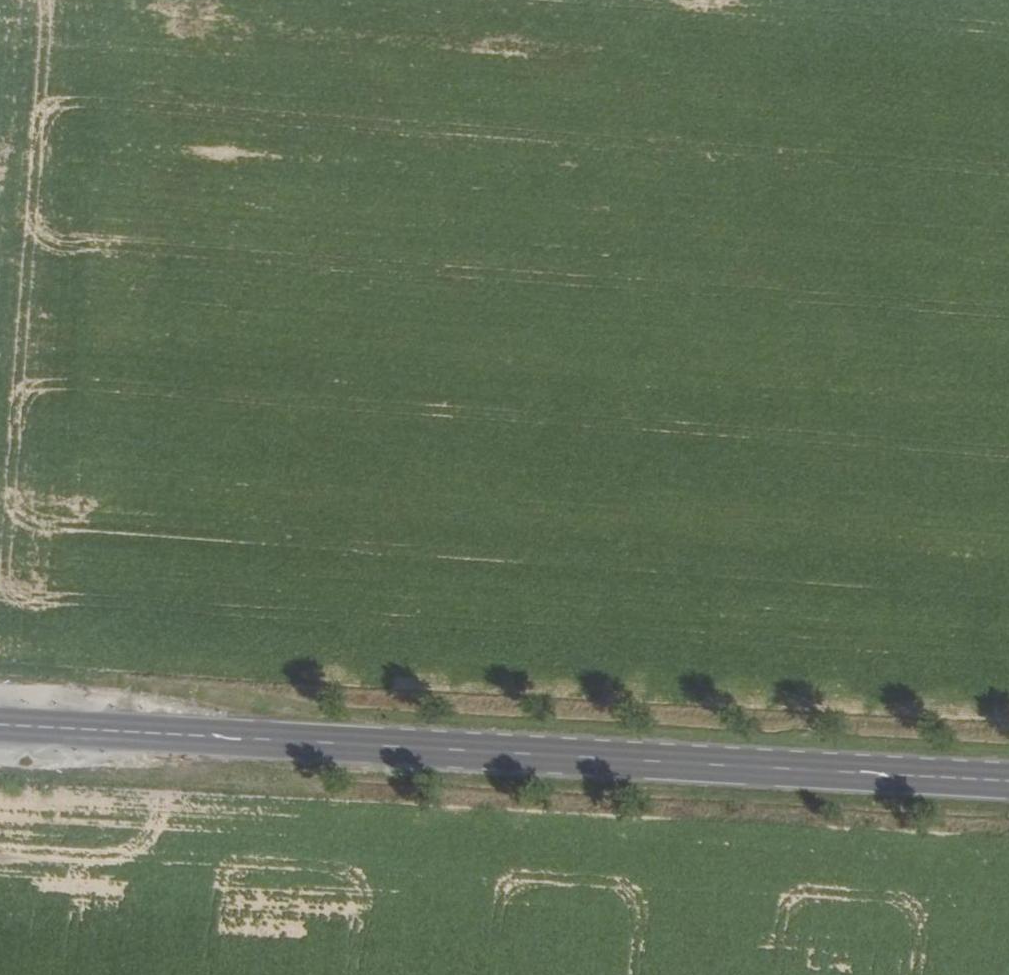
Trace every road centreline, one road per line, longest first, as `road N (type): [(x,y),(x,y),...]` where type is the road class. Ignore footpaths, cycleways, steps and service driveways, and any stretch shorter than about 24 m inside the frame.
road 1 (primary): [(0,724),(1008,780)]

